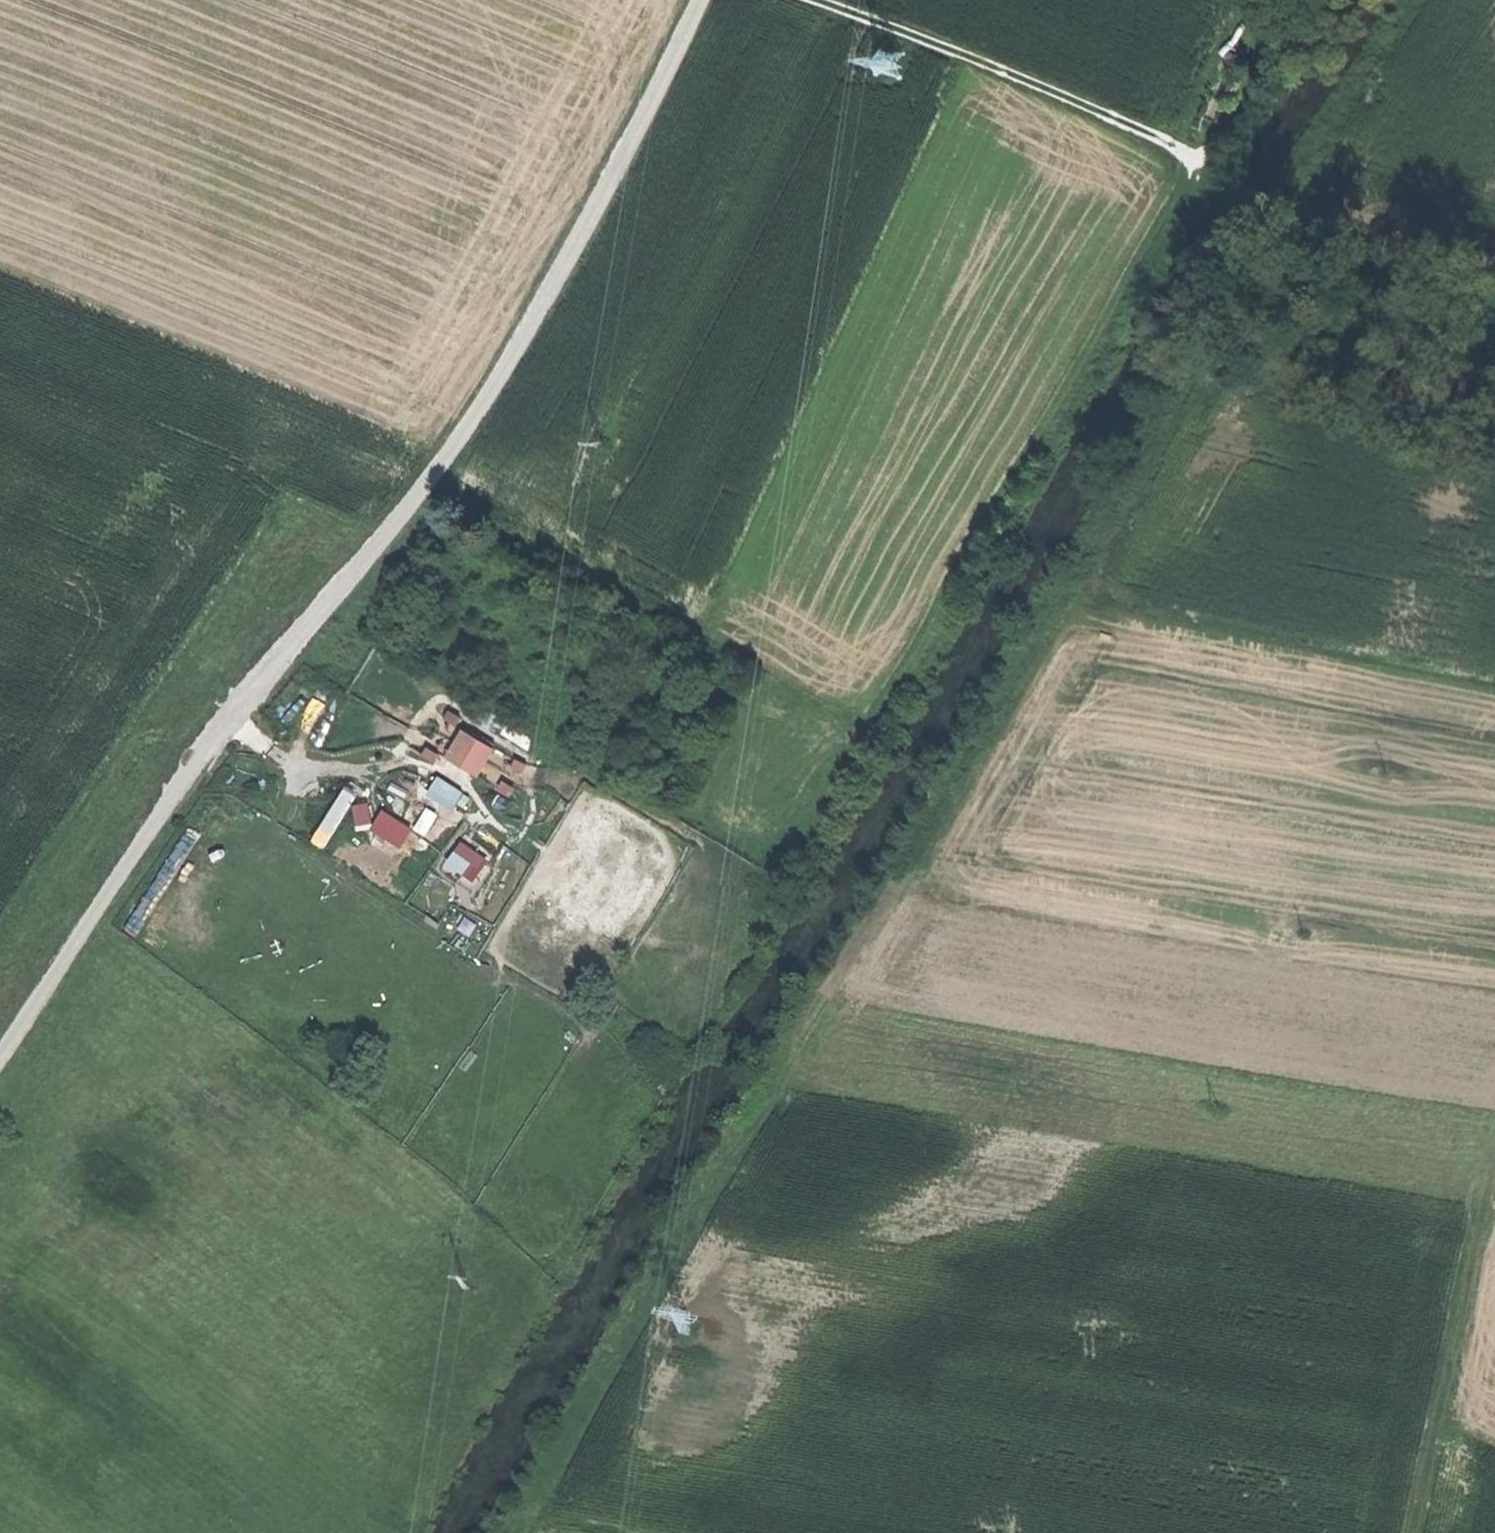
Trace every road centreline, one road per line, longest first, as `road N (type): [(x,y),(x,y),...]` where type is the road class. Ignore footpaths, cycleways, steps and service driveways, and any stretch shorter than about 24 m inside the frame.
road 1 (track): [(0,1054),(236,716),(488,403),(700,0)]
road 2 (track): [(1494,1173),(1410,1532)]

